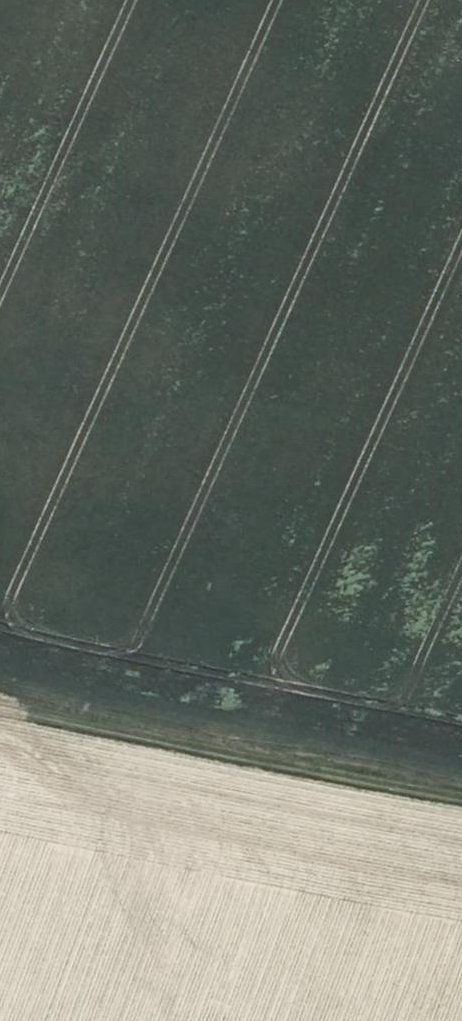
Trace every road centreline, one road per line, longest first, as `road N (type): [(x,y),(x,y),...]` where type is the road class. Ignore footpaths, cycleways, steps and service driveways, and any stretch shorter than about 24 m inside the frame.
road 1 (track): [(461,795),(0,712)]

